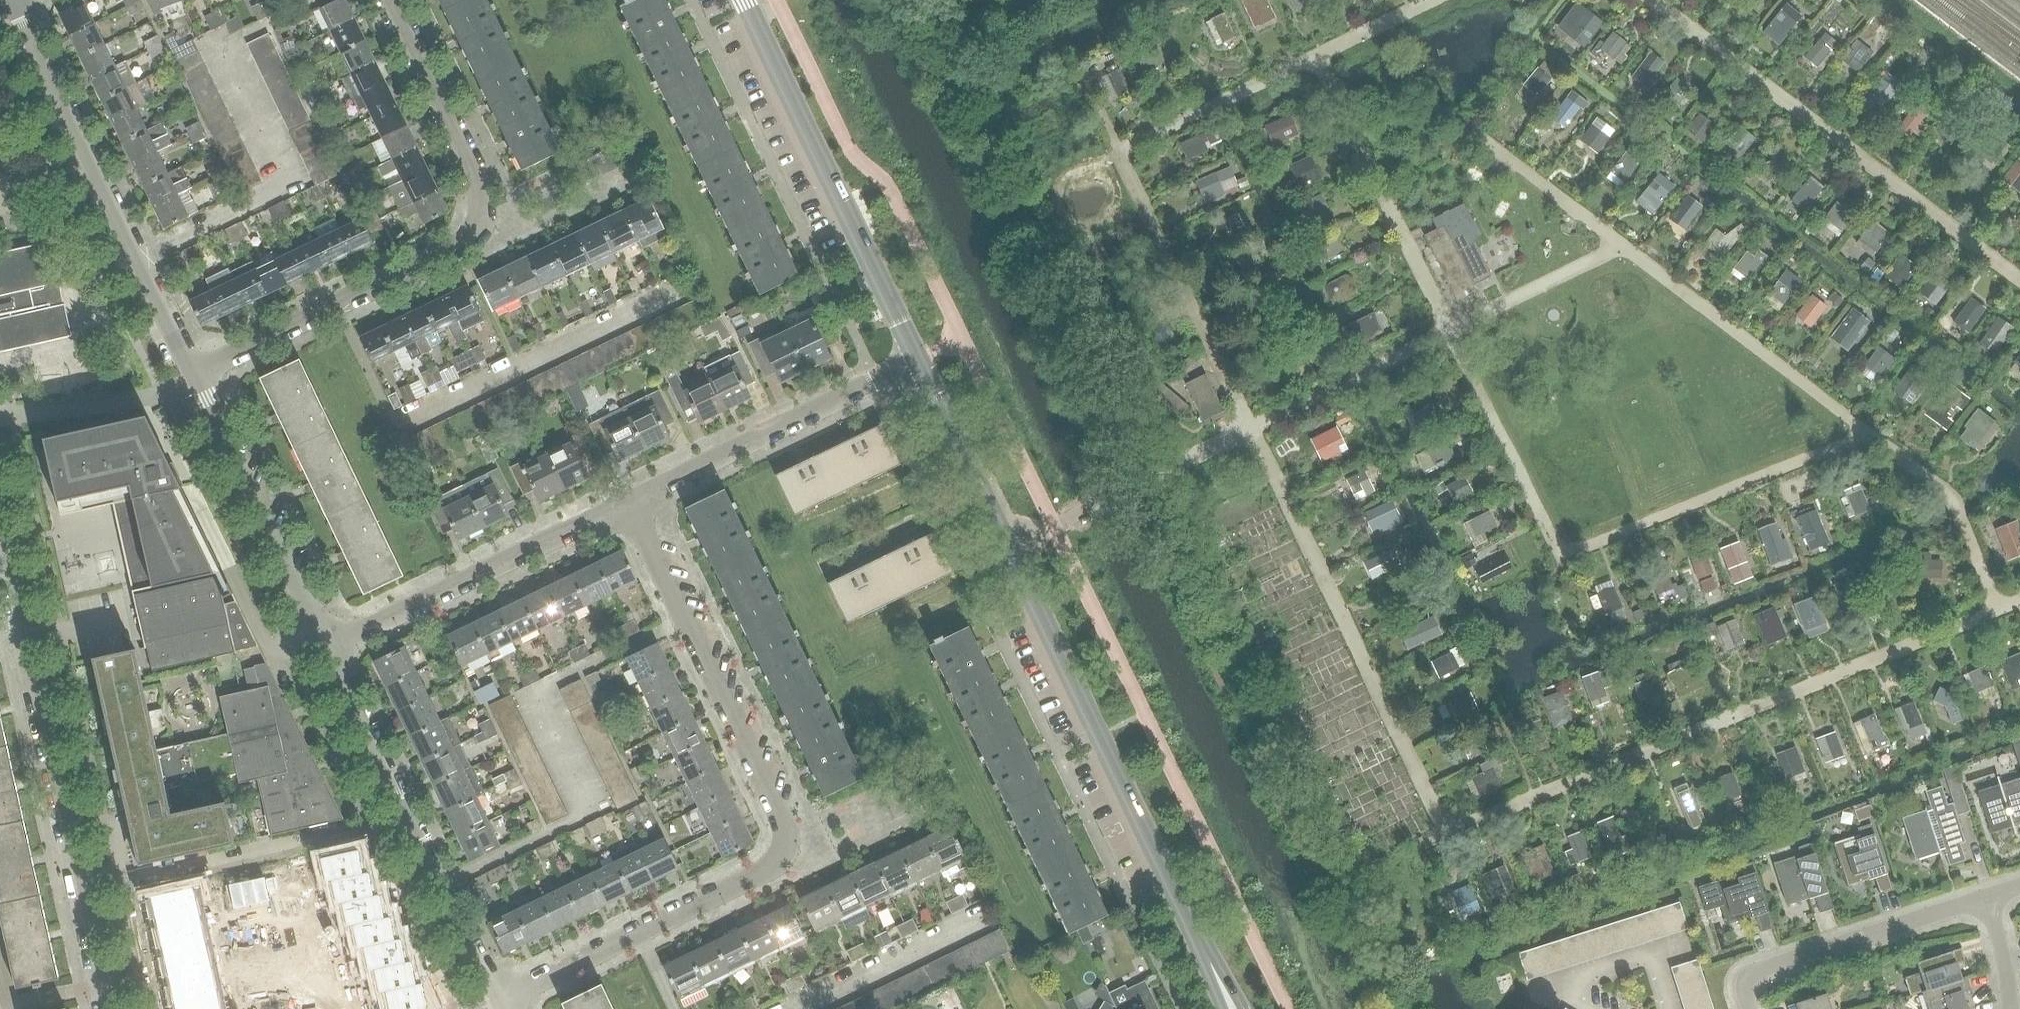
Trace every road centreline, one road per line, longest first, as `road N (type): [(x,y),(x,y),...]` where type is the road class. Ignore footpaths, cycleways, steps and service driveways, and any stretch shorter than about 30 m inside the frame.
road 1 (residential): [(498,1002),(764,873),(784,858),(789,839),(629,501)]
road 2 (residential): [(387,0),(475,179),(480,229),(455,254),(195,376)]
road 3 (residential): [(0,517),(108,1008)]
road 4 (tertiary): [(1215,973),(1008,552)]
road 5 (residential): [(195,376),(17,0)]
road 6 (tertiary): [(918,361),(741,0)]
road 7 (residential): [(498,1002),(328,647)]
road 8 (residential): [(328,647),(629,501)]
road 9 (residential): [(629,501),(918,361)]
road 10 (residential): [(328,647),(195,376)]
road 11 (residential): [(1747,1008),(1746,990),(1769,969),(1989,901)]
road 12 (unclassified): [(1008,552),(1249,427)]
road 13 (tertiary): [(1008,552),(918,361)]

